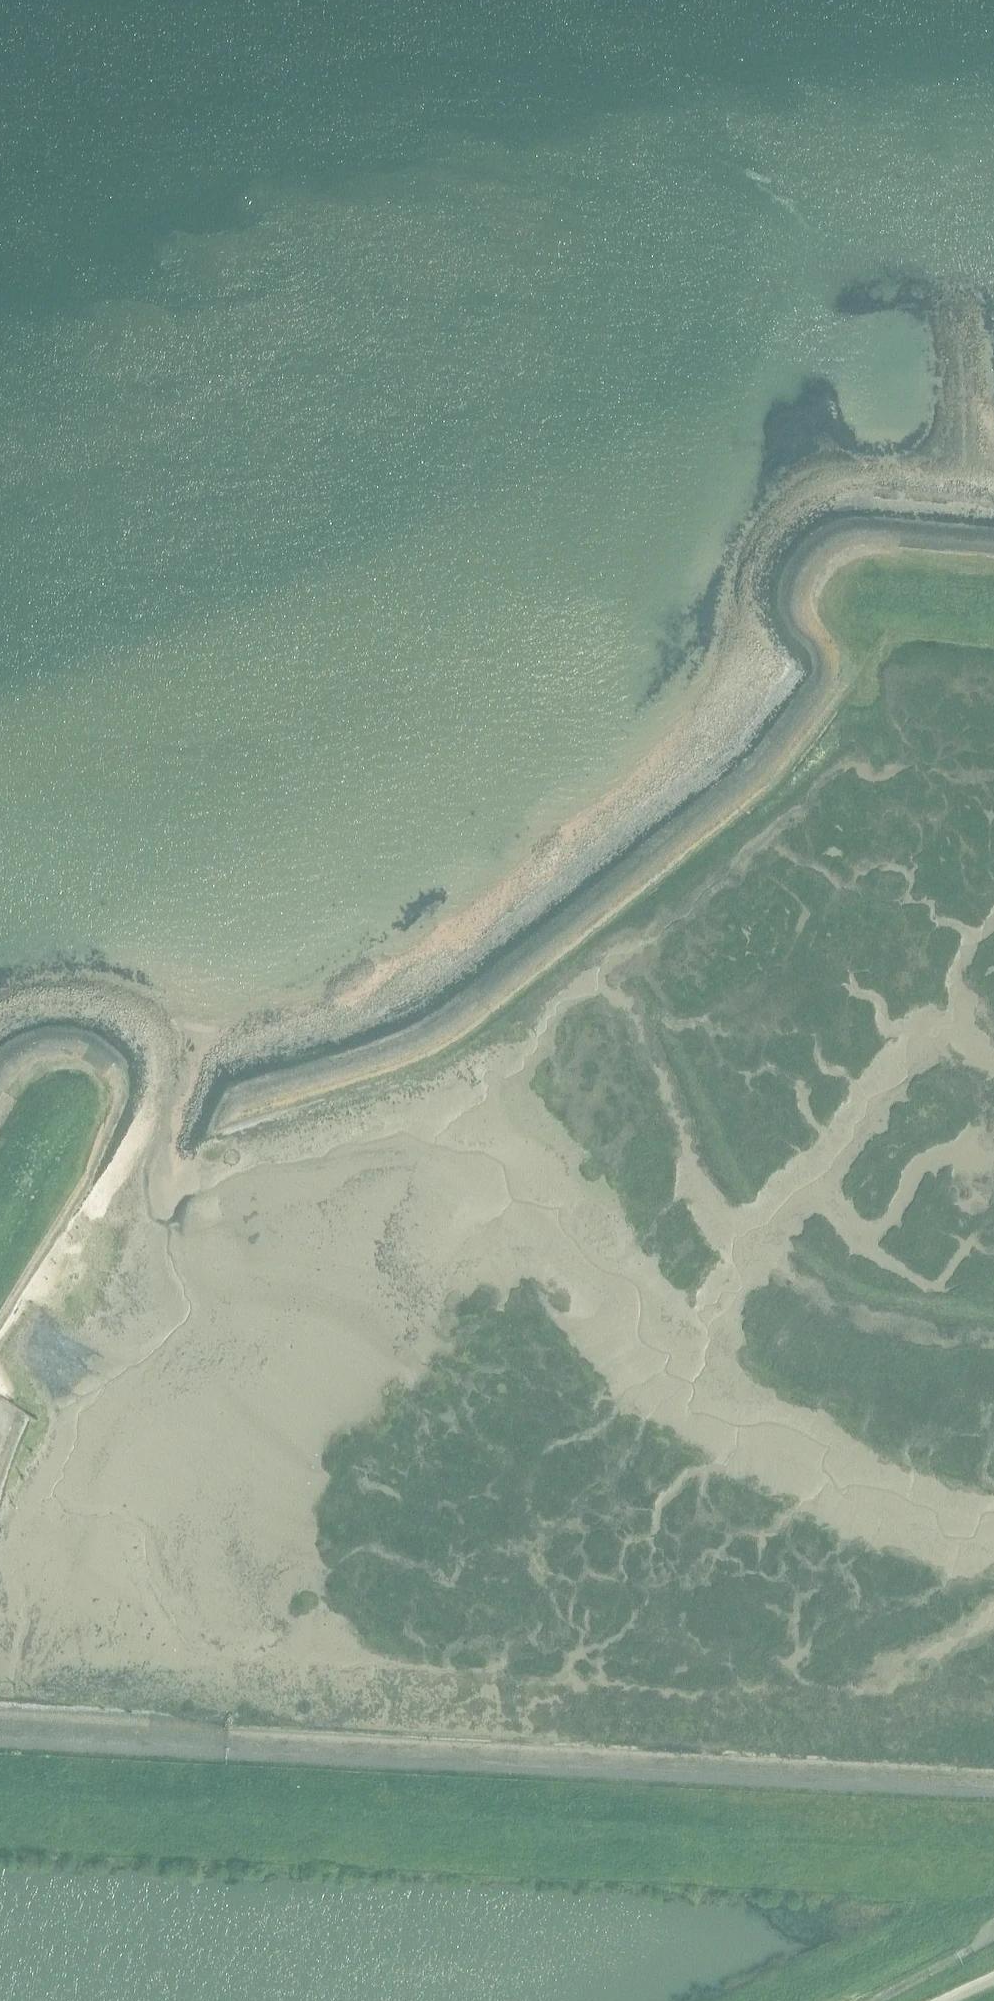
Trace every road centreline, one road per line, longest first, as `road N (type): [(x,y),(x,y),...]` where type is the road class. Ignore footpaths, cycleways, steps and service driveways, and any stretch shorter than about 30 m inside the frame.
road 1 (track): [(878,2000),(993,1939)]

